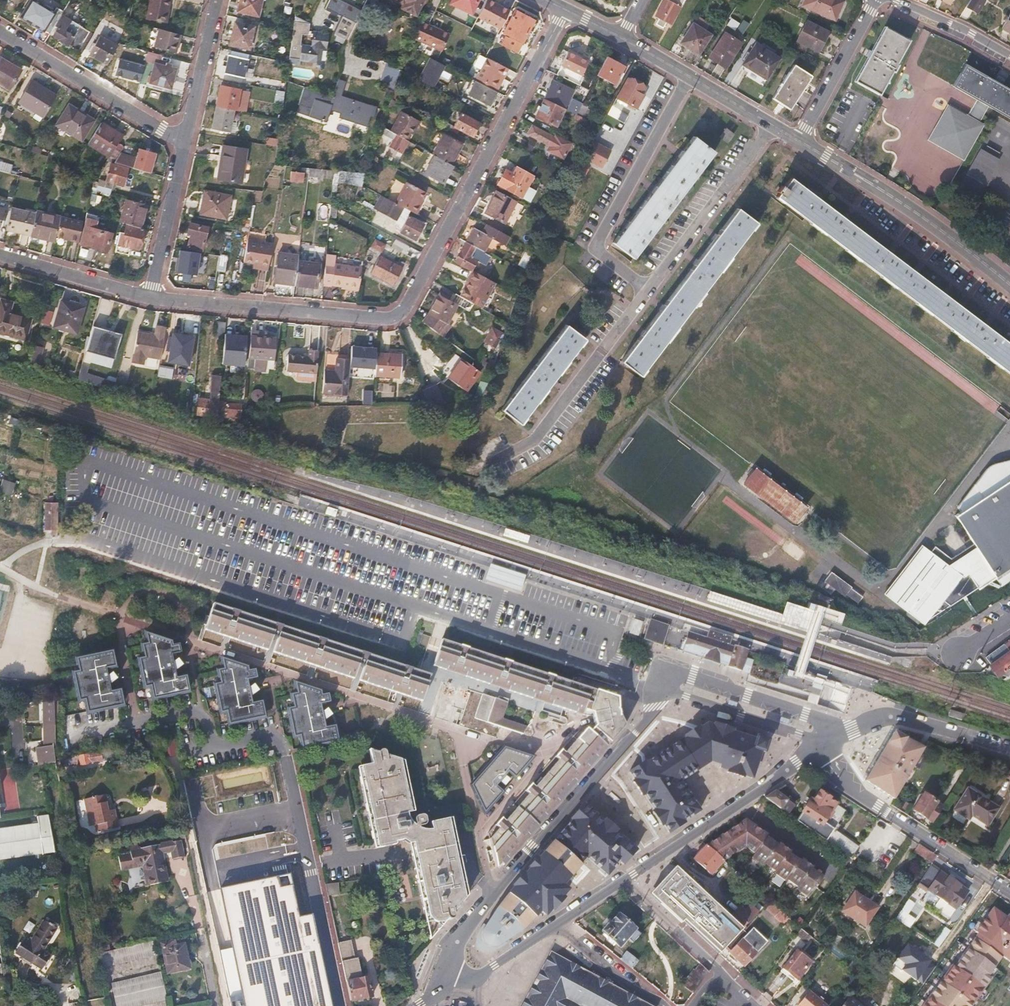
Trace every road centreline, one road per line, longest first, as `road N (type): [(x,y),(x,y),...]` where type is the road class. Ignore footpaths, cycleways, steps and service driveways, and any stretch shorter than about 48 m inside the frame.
road 1 (residential): [(151,299),(384,318),(409,305),(565,9)]
road 2 (residential): [(447,971),(486,899),(667,692),(799,734),(819,750)]
road 3 (residential): [(277,738),(340,1005)]
road 4 (residential): [(650,292),(599,255),(601,237),(690,77)]
road 5 (residential): [(469,468),(537,439),(650,292)]
road 6 (residential): [(798,141),(930,223),(1009,284)]
road 7 (tertiary): [(1009,892),(840,778),(819,750)]
road 8 (tertiary): [(819,750),(627,879)]
road 9 (residential): [(0,32),(184,141)]
road 10 (tertiary): [(627,879),(483,972),(447,971)]
road 11 (residential): [(650,292),(773,126)]
road 12 (tertiary): [(819,750),(884,716),(1009,749)]
road 13 (residential): [(753,1005),(627,879)]
road 14 (residential): [(214,747),(193,713),(67,736)]
road 15 (residential): [(151,299),(184,141)]
road 16 (residential): [(798,141),(876,0)]
road 17 (residential): [(0,255),(151,299)]
road 18 (residential): [(184,141),(216,0)]
road 19 (residential): [(1009,55),(897,0)]

